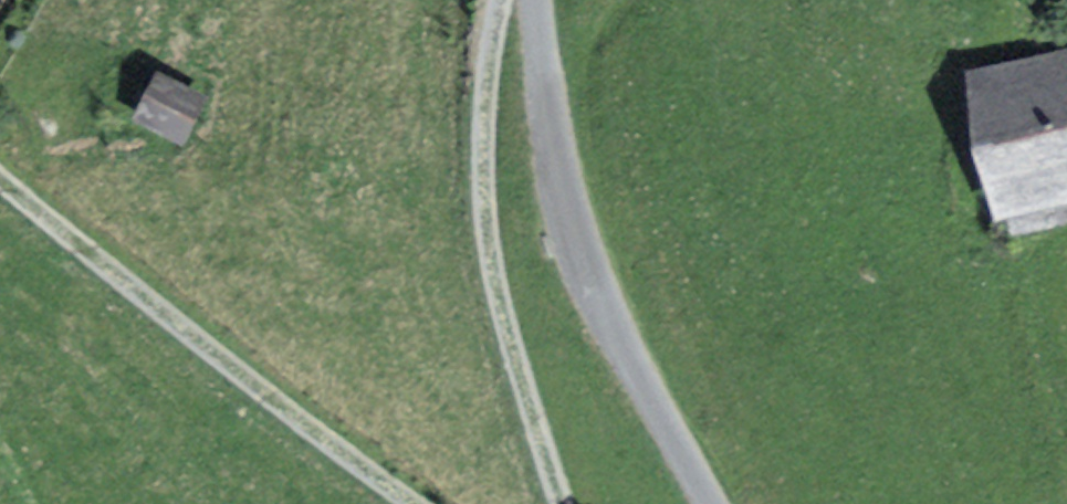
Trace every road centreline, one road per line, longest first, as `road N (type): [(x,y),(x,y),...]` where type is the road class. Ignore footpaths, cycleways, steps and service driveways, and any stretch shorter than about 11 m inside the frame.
road 1 (unclassified): [(536,0),(538,60),(571,231),(603,312),(714,503)]
road 2 (track): [(0,184),(311,437),(411,503)]
road 3 (track): [(568,503),(487,220),(490,67),(501,0)]

